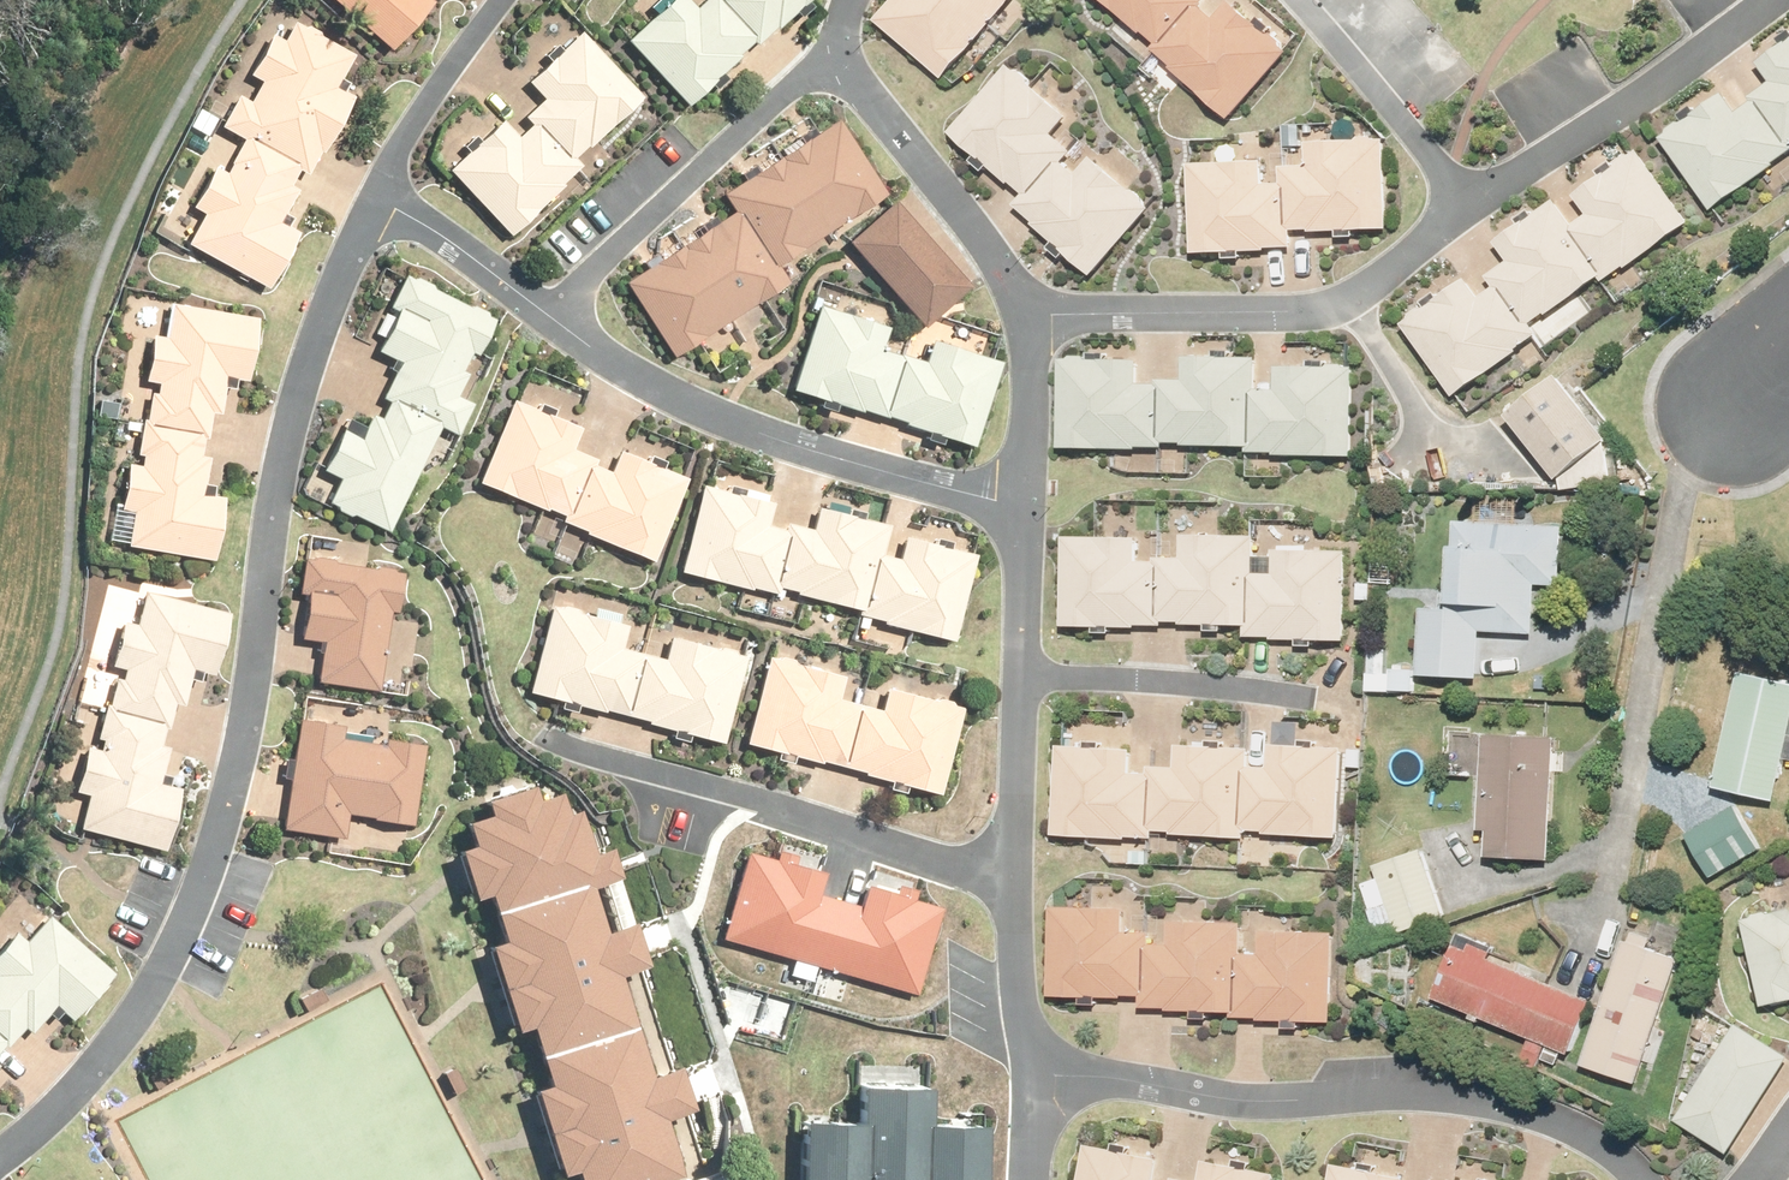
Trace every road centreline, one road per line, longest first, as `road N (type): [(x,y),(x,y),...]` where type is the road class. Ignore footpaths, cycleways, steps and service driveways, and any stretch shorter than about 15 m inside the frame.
road 1 (residential): [(0,1167),(85,1079),(178,952),(231,795),(260,660),(273,522),(305,387),(378,199)]
road 2 (residential): [(1035,1077),(1240,1103),(1489,1099),(1568,1128),(1629,1179)]
road 3 (residential): [(550,319),(716,417),(1022,507)]
road 4 (residential): [(545,739),(822,817),(1020,892)]
road 5 (residential): [(1035,319),(1335,309),(1375,292),(1469,209)]
road 6 (residential): [(550,319),(842,48)]
road 7 (residential): [(1469,209),(1769,0)]
road 8 (residential): [(1035,319),(842,48)]
road 9 (residential): [(1019,674),(1311,700)]
road 10 (residential): [(1293,0),(1469,209)]
road 11 (residential): [(378,199),(502,0)]
road 12 (residential): [(1020,892),(1019,674)]
road 13 (residential): [(378,199),(550,319)]
road 14 (residential): [(1022,507),(1035,319)]
road 15 (residential): [(1035,1077),(1020,892)]
road 16 (residential): [(1019,674),(1022,507)]

